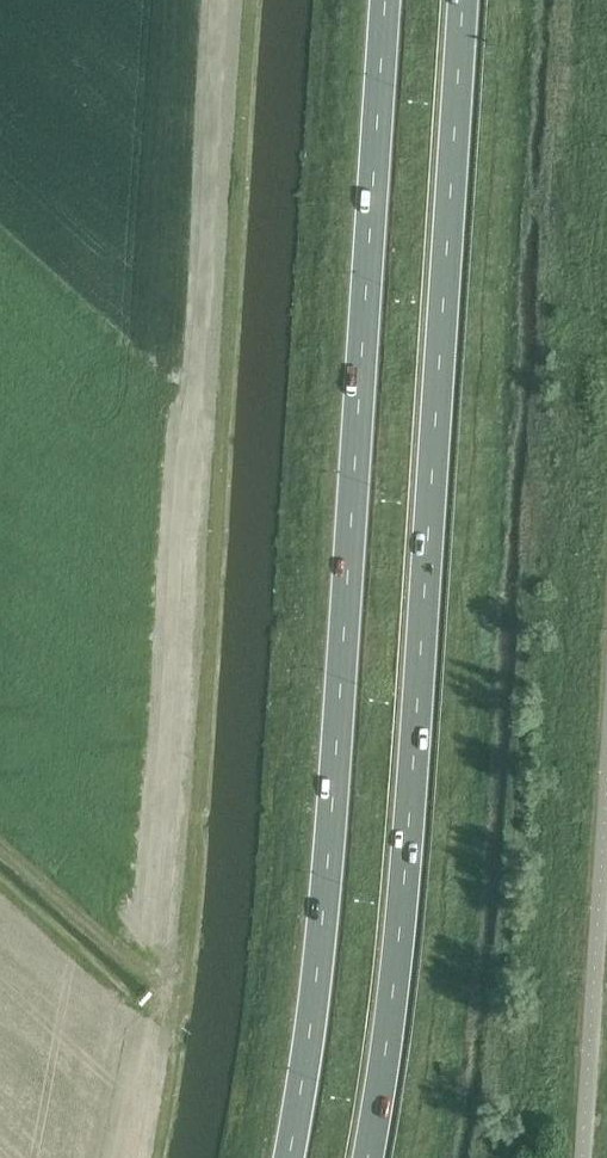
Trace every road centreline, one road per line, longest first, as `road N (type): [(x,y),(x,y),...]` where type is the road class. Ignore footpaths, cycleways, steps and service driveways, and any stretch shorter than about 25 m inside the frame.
road 1 (trunk): [(385,0),(330,825),(282,1157)]
road 2 (trunk): [(368,1157),(394,1008),(464,0)]

